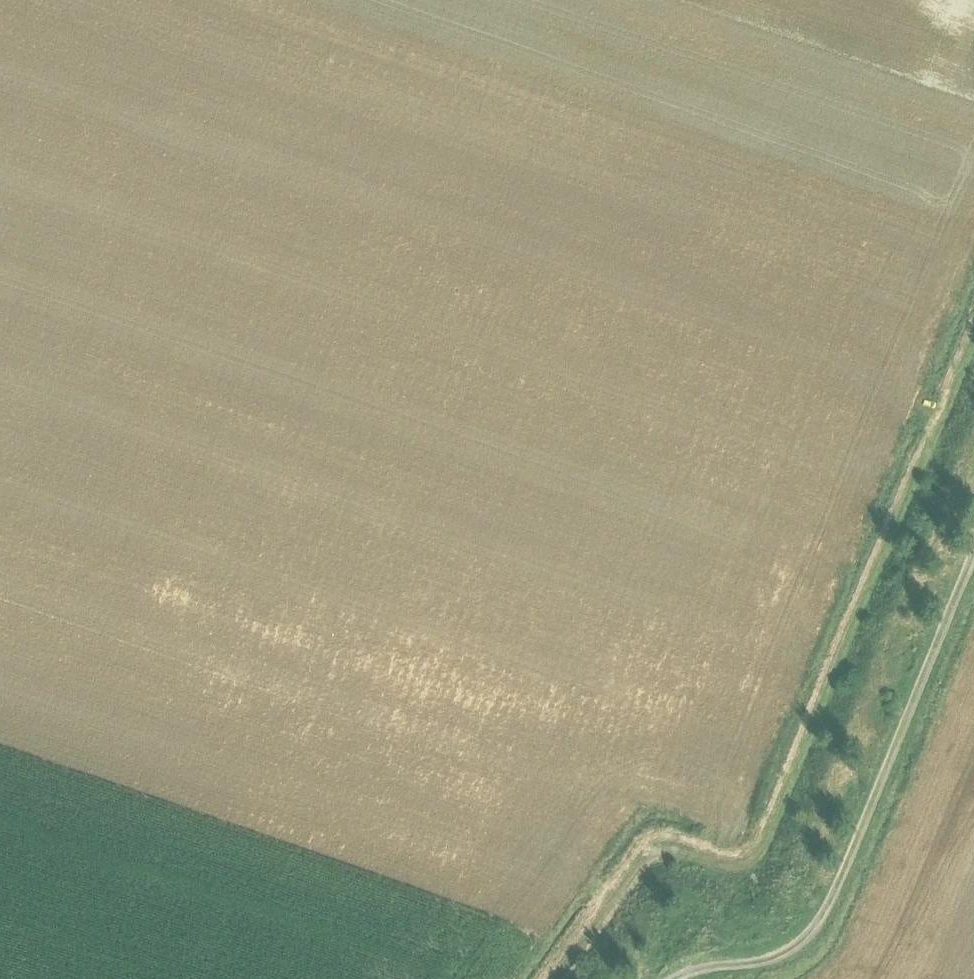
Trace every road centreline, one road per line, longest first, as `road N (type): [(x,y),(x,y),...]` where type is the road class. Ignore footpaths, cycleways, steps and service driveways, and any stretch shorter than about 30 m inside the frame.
road 1 (track): [(543,978),(633,856),(681,844),(738,855),(769,841),(973,337)]
road 2 (track): [(973,532),(811,926),(764,959),(676,965),(657,978)]

